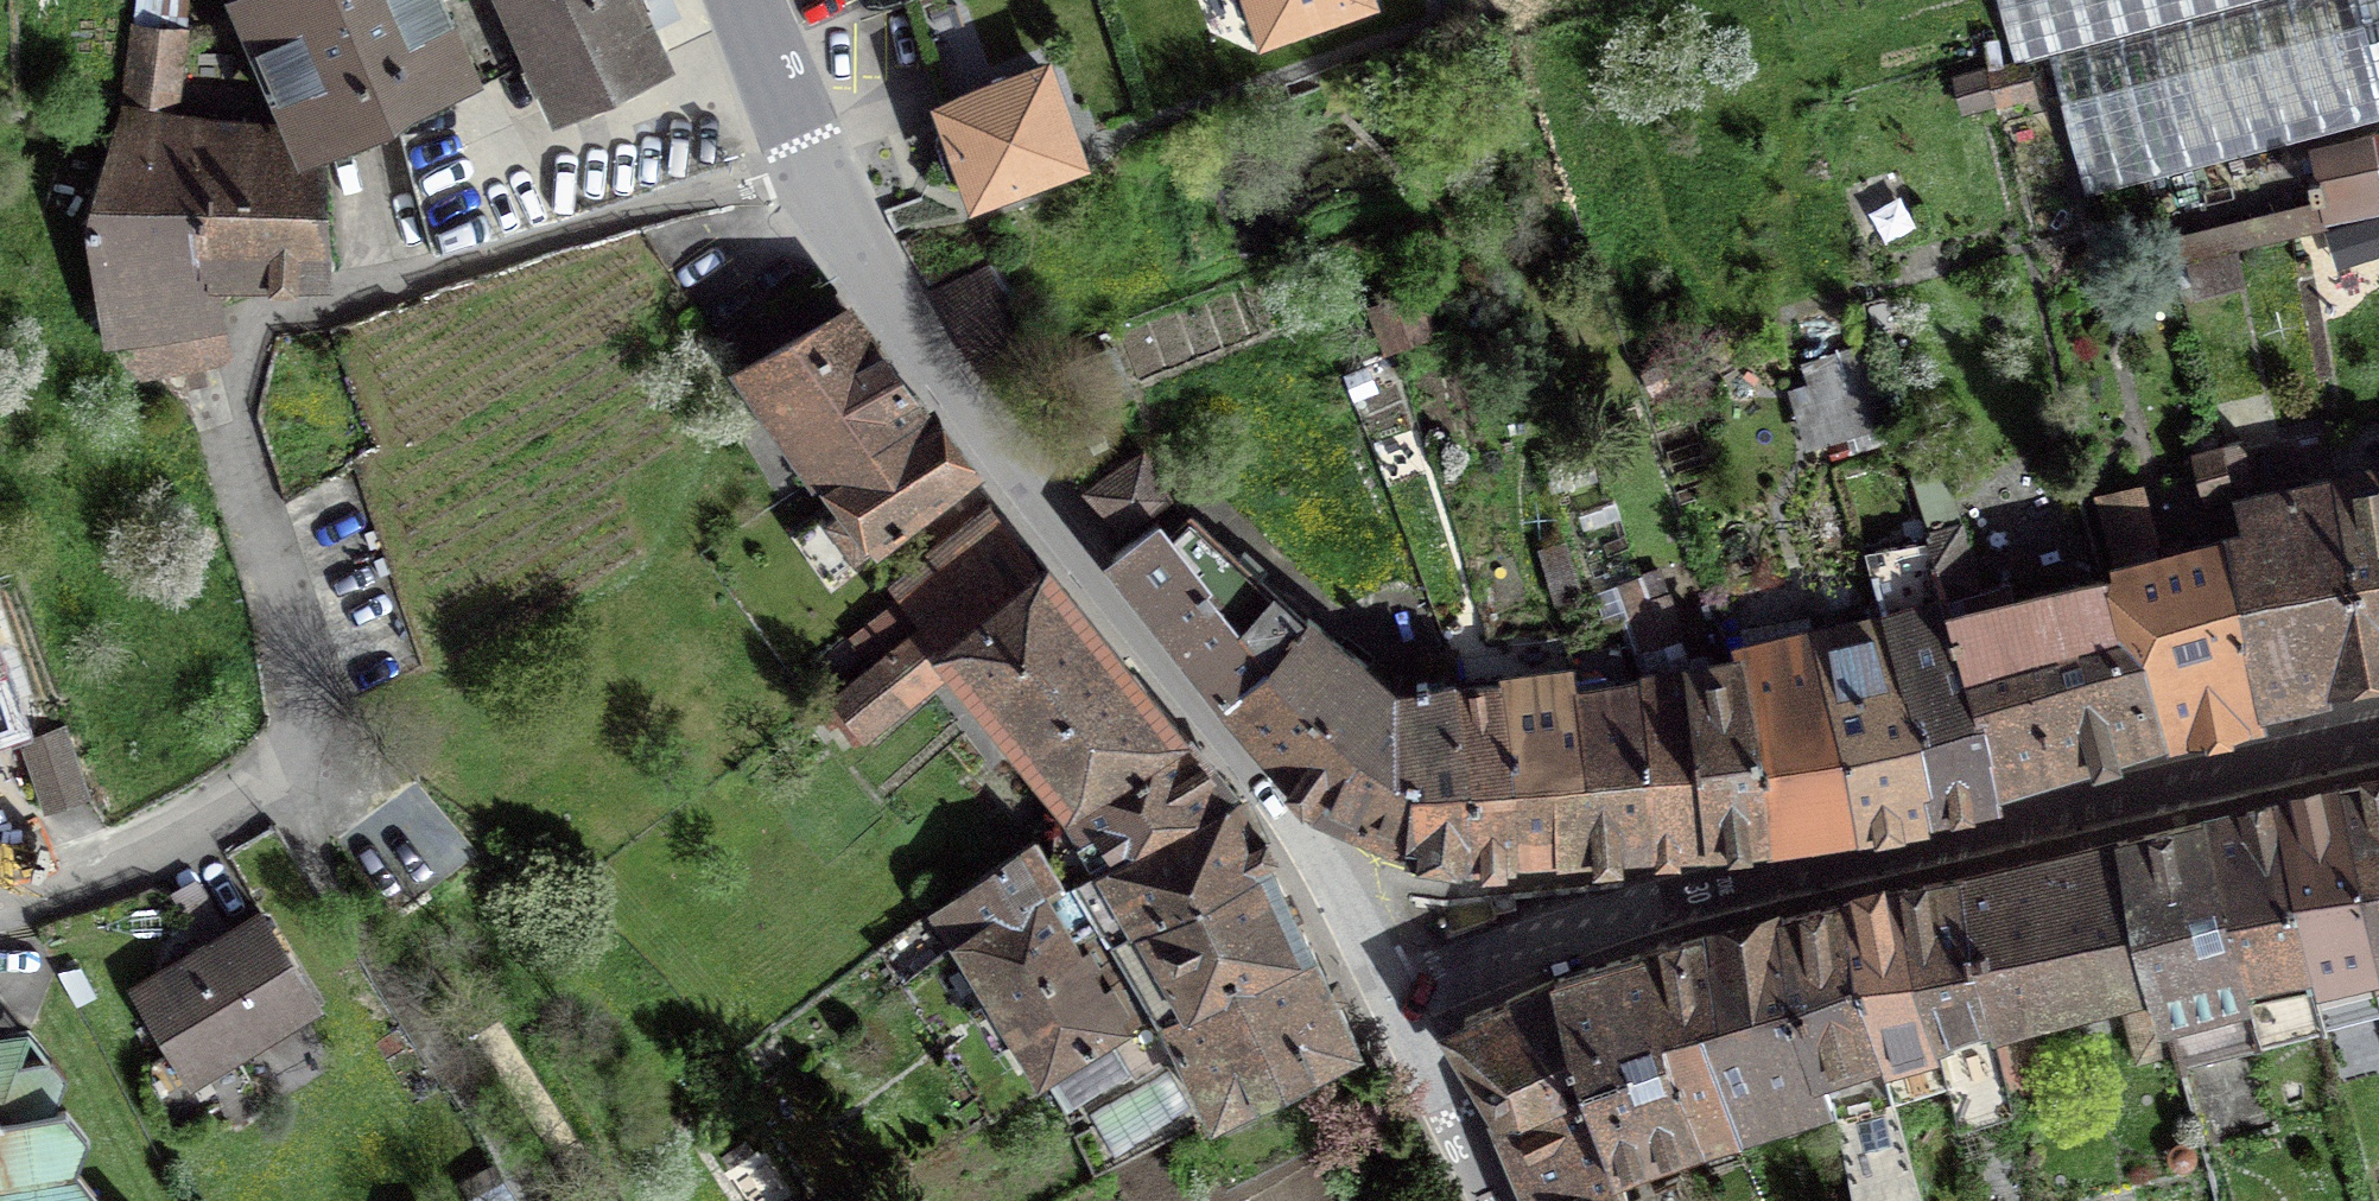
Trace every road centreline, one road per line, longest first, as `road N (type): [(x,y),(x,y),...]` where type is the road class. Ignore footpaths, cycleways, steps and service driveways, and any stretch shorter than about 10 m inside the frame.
road 1 (residential): [(811,159),(264,316),(246,345),(230,424),(298,652),(269,786)]
road 2 (residential): [(1390,996),(1678,882),(2378,747)]
road 3 (tertiary): [(1390,996),(1007,472),(811,159)]
road 4 (residential): [(0,896),(105,861),(269,786)]
road 5 (tertiary): [(1491,1200),(1390,996)]
road 6 (tertiary): [(811,159),(741,0)]

